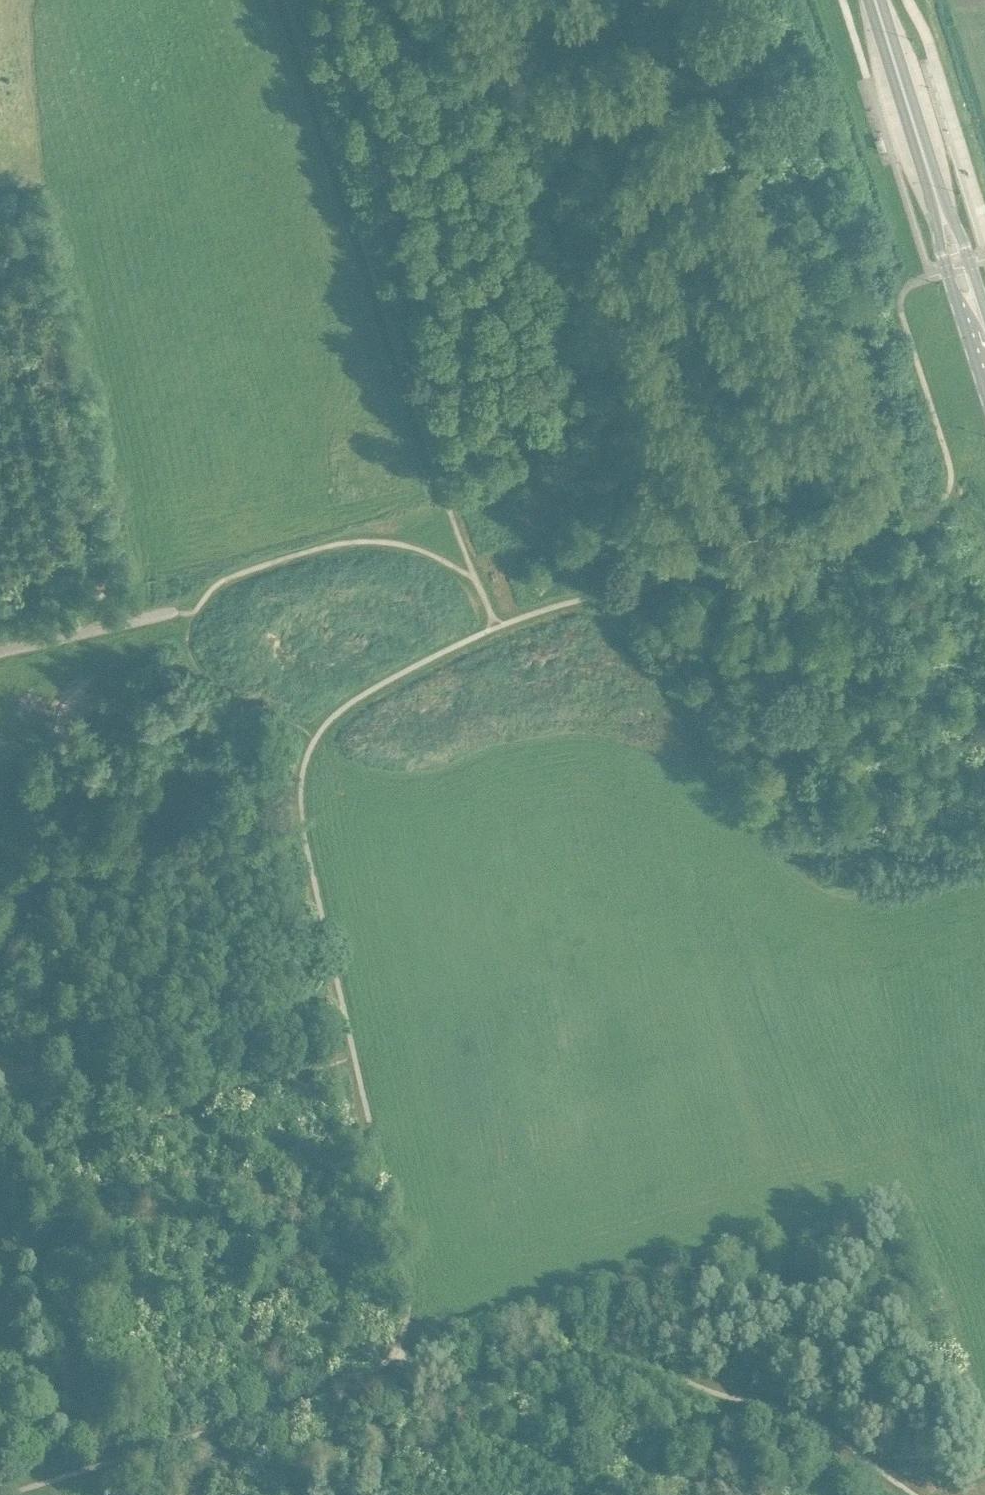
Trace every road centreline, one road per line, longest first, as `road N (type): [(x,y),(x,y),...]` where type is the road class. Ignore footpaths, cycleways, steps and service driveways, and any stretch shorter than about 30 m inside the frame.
road 1 (secondary): [(926,167),(874,0)]
road 2 (secondary): [(979,329),(979,288),(964,240),(926,167)]
road 3 (secondary): [(926,167),(949,272),(979,329)]

